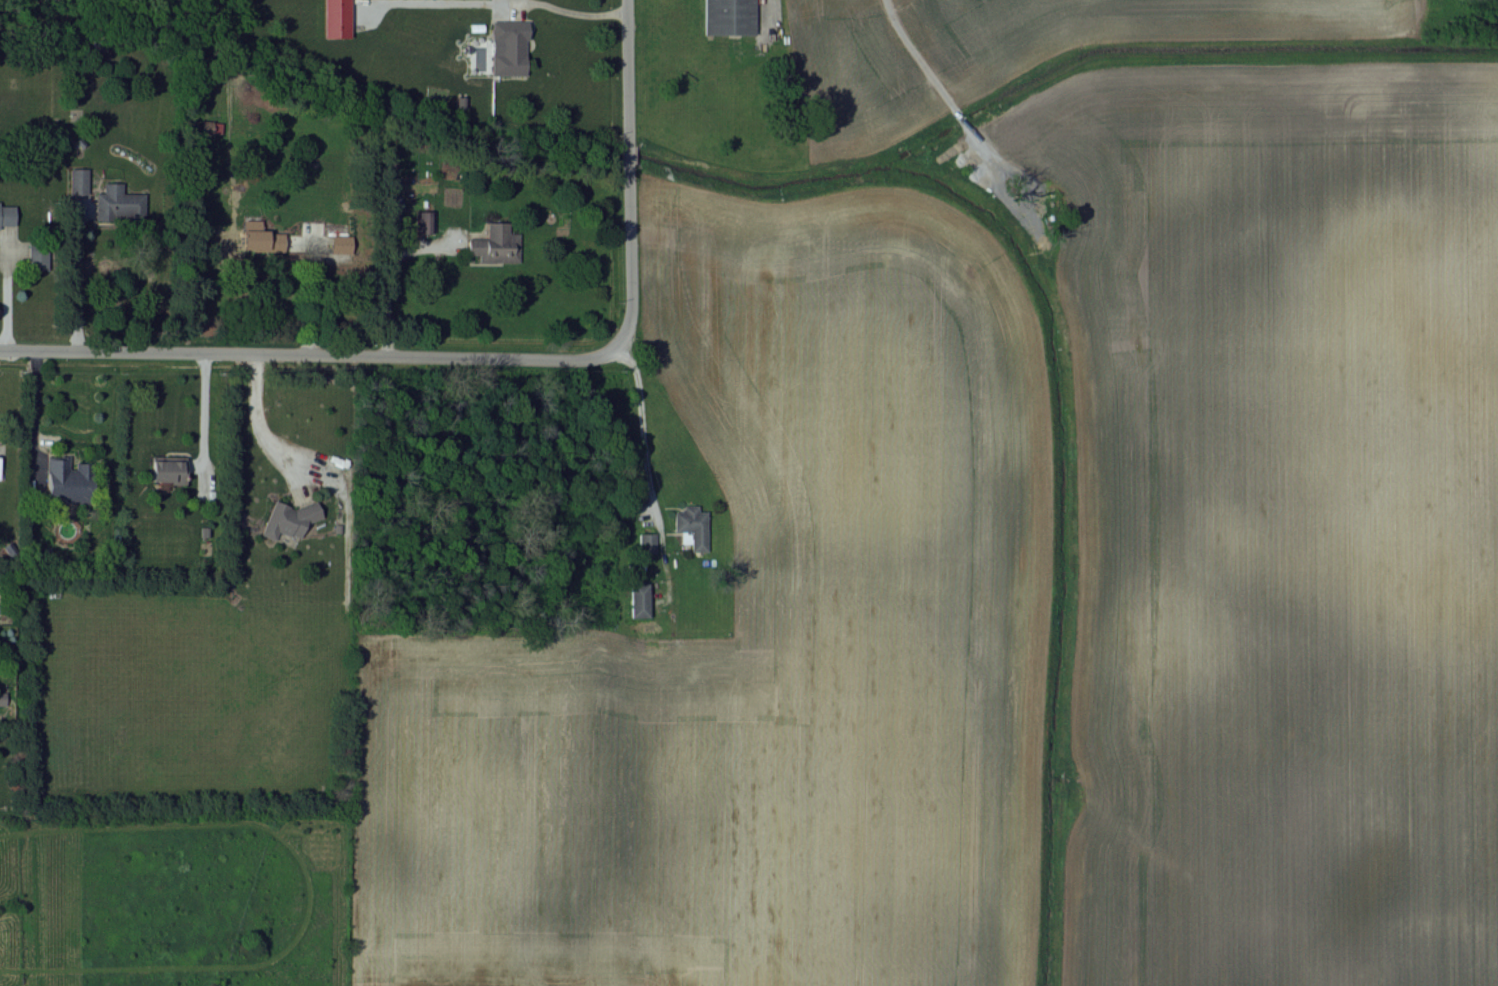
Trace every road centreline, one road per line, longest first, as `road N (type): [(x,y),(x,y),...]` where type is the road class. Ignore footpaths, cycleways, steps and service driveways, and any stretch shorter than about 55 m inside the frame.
road 1 (residential): [(0,352),(560,361)]
road 2 (residential): [(560,361),(603,357),(630,329),(629,0)]

